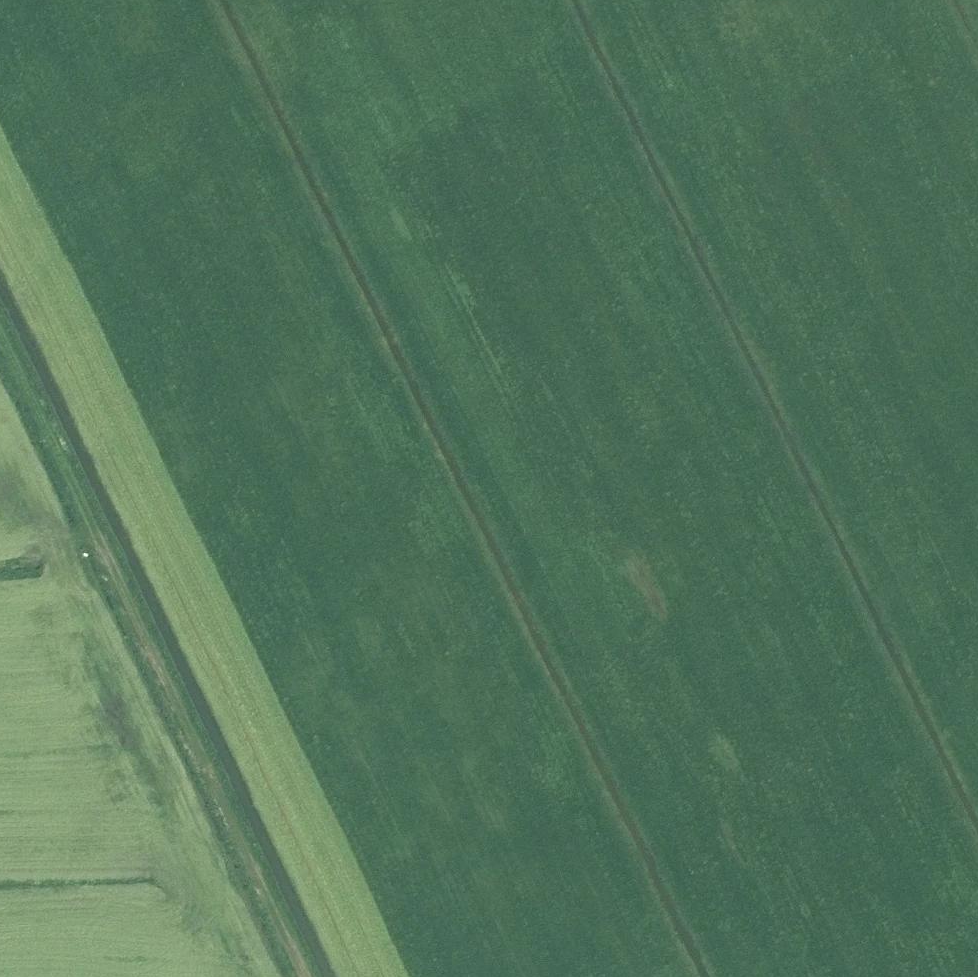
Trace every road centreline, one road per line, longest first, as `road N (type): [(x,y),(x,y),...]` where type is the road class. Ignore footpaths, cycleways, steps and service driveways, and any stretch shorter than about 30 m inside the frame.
road 1 (track): [(305,976),(0,352)]

